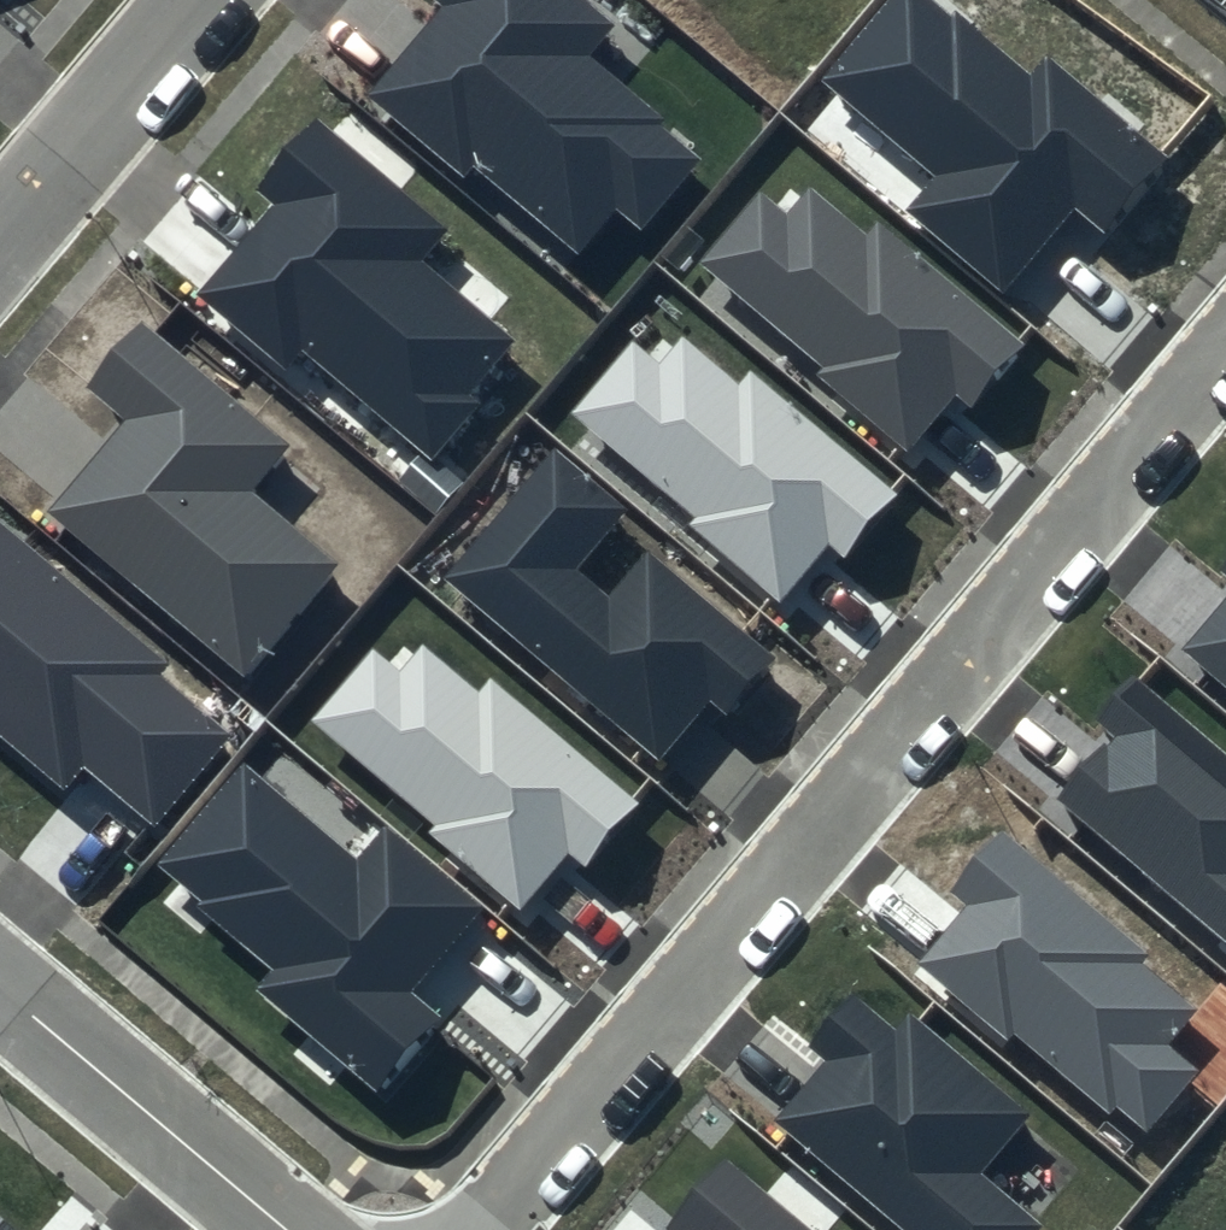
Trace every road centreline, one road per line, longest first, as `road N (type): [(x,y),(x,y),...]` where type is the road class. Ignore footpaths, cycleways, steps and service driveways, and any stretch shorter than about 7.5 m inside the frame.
road 1 (residential): [(483,1229),(1225,351)]
road 2 (residential): [(0,989),(286,1229)]
road 3 (residential): [(199,0),(0,232)]

